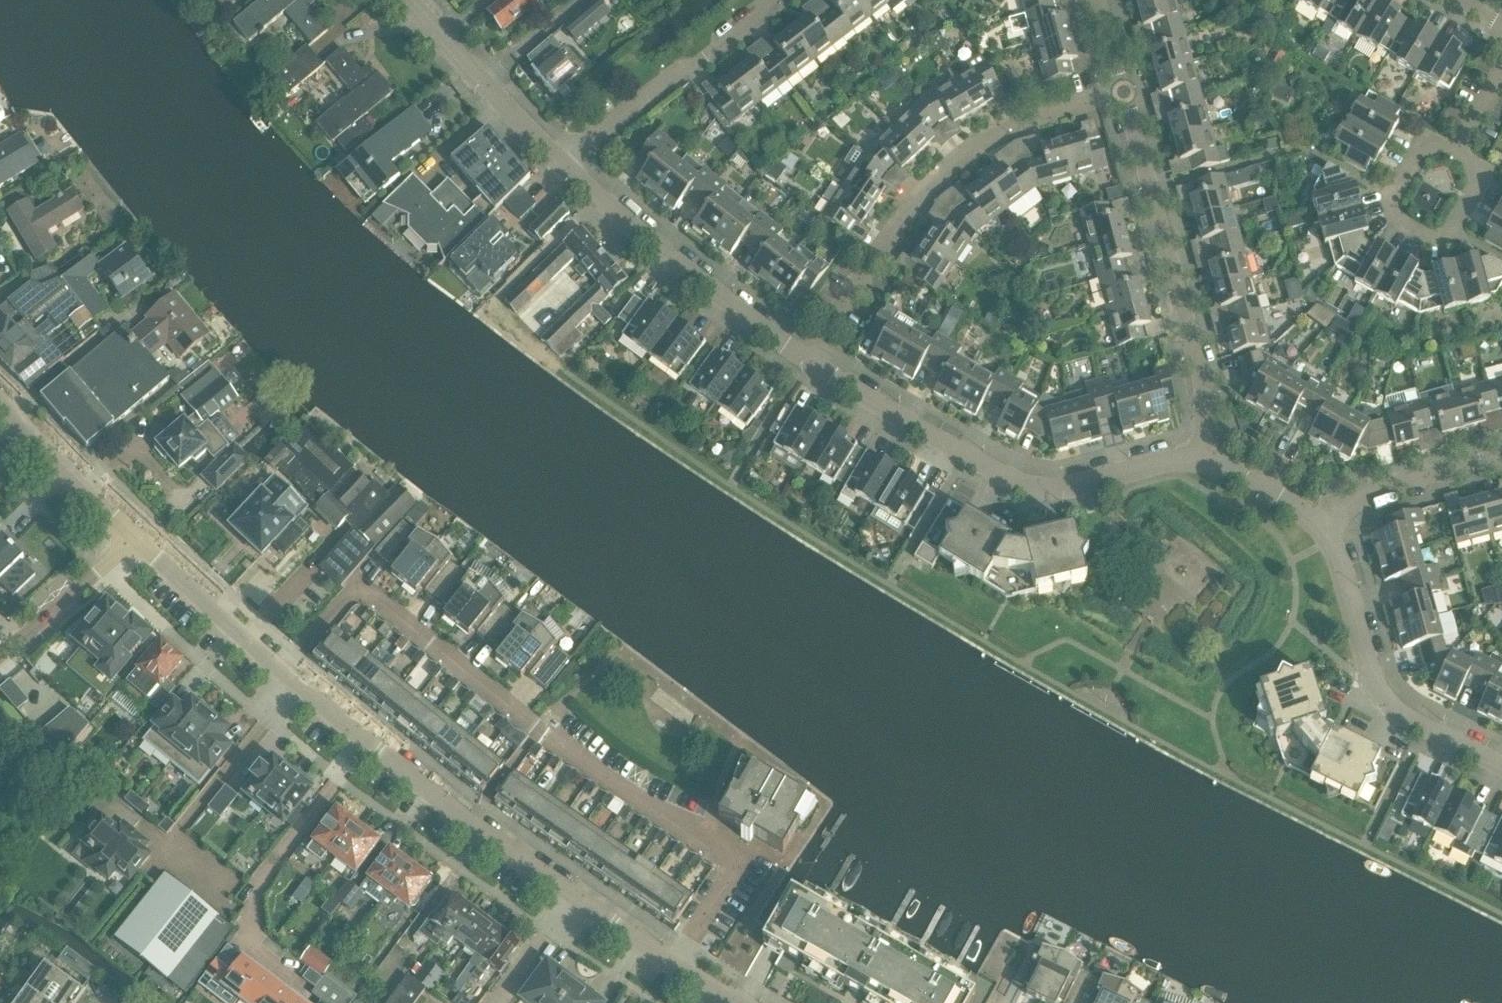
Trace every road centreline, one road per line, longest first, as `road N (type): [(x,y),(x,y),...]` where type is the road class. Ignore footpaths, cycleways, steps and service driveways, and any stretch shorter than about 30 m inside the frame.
road 1 (residential): [(675,968),(737,869),(734,858),(538,733),(371,590),(351,591),(281,673)]
road 2 (residential): [(805,361),(972,464),(1032,488),(1074,488),(1204,459)]
road 3 (residential): [(805,361),(936,183),(999,136),(1123,94)]
road 4 (residential): [(1204,459),(1205,401),(1123,94)]
road 5 (residential): [(576,898),(281,673)]
road 6 (residential): [(1322,527),(1381,698),(1501,763)]
road 7 (residential): [(560,161),(690,277),(805,361)]
road 8 (residential): [(560,161),(779,0)]
road 9 (residential): [(1457,148),(1473,162),(1474,180),(1447,230),(1432,241),(1407,236),(1390,216),(1393,196),(1423,147),(1439,144)]
road 10 (residential): [(410,0),(560,161)]
road 11 (residential): [(281,673),(136,540)]
road 12 (residential): [(1322,527),(1401,482),(1501,456)]
road 13 (residential): [(136,540),(0,406)]
road 14 (residential): [(0,653),(136,540)]
road 15 (residential): [(1204,459),(1322,527)]
road 16 (residential): [(498,1002),(576,898)]
road 17 (residential): [(675,968),(576,898)]

